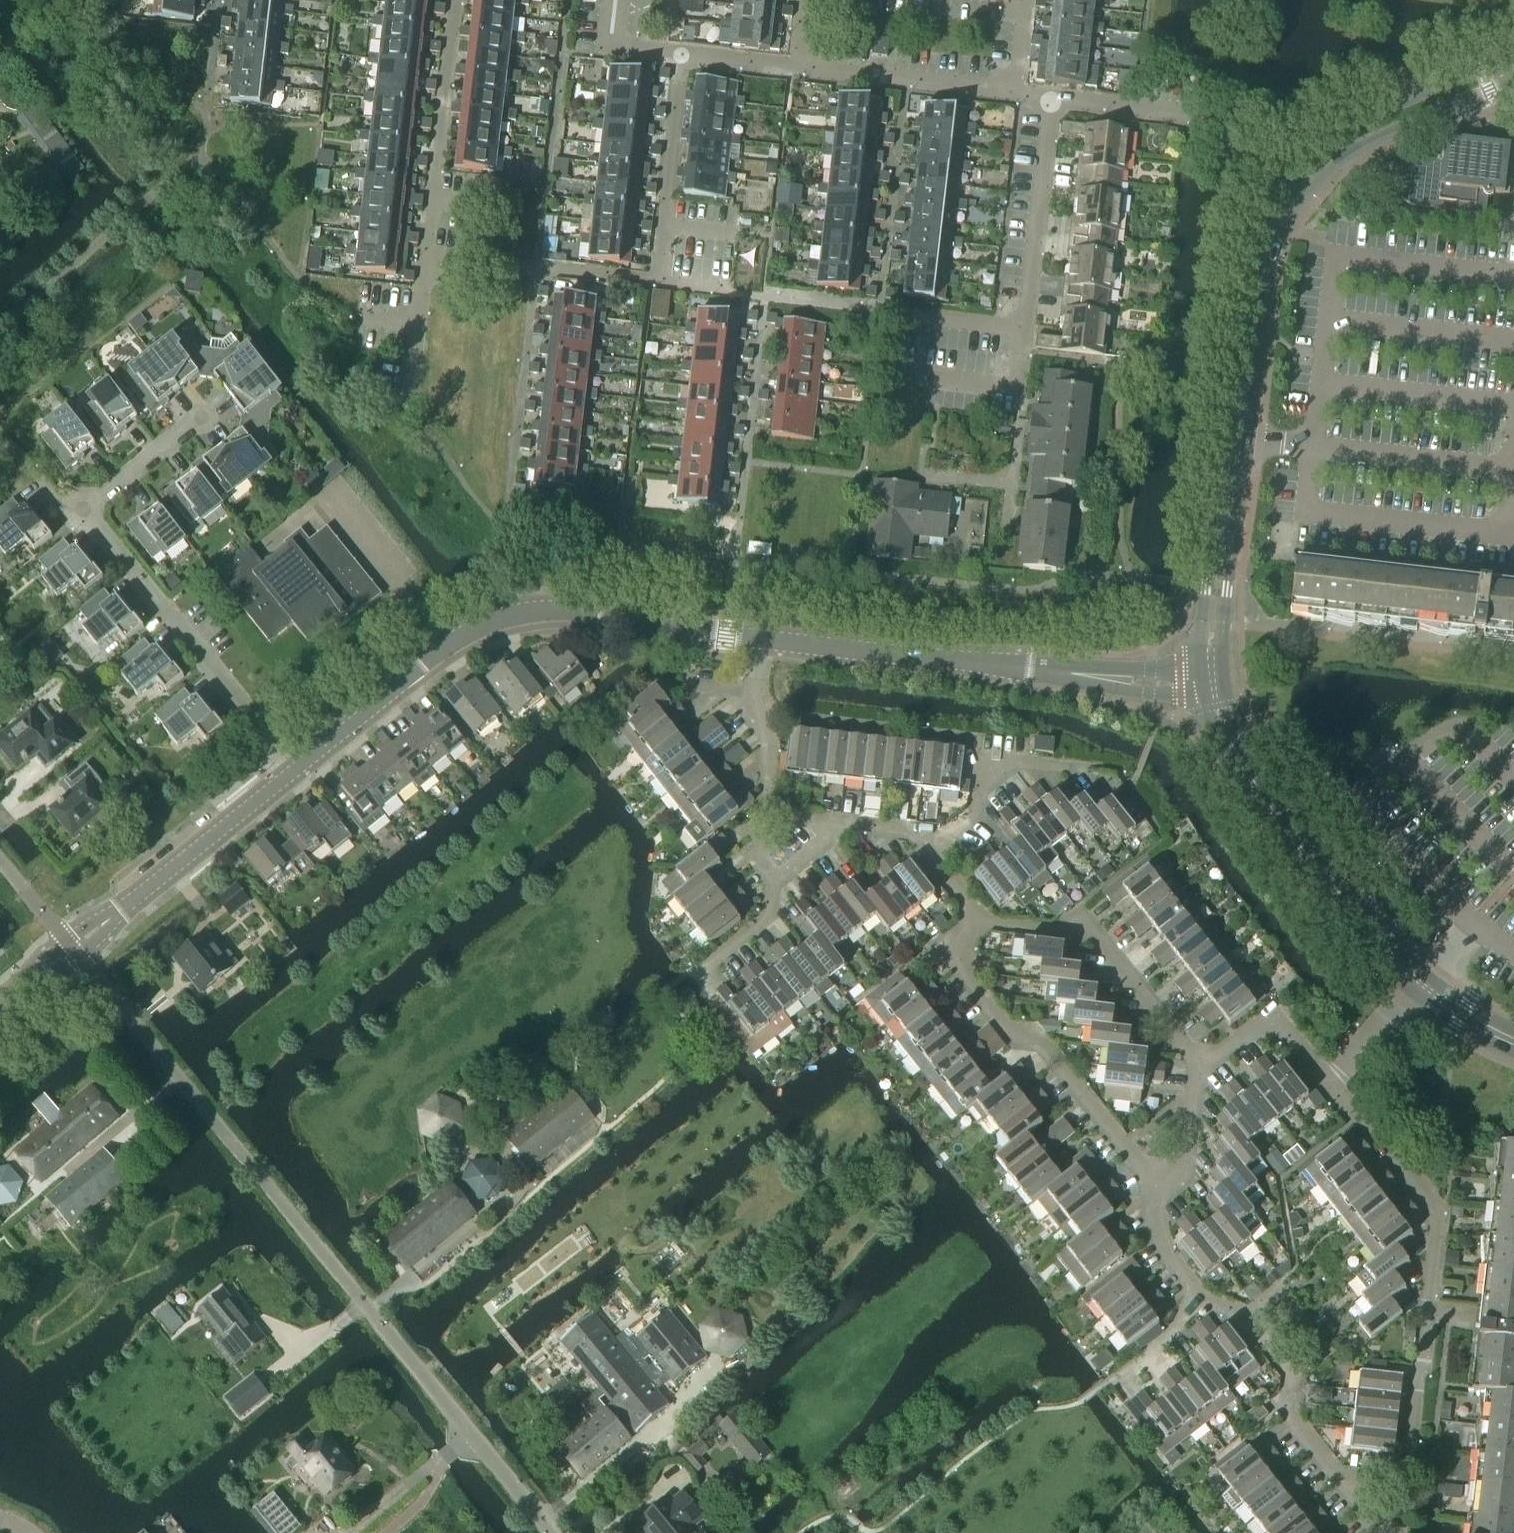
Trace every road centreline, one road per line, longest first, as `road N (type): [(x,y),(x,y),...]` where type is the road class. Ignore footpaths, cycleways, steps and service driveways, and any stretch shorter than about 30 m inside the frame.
road 1 (residential): [(550,1532),(71,949)]
road 2 (tertiary): [(762,639),(559,611),(507,619),(465,638),(298,772)]
road 3 (residential): [(1358,1499),(1408,1466),(1436,1209),(1372,1125),(1329,1084)]
road 4 (residential): [(1153,1192),(1151,1172),(1046,1043),(1003,1020),(949,951),(987,921)]
road 5 (residential): [(298,772),(81,507)]
road 6 (tertiary): [(1092,676),(762,639)]
road 7 (tertiary): [(298,772),(71,949)]
road 8 (residential): [(1358,1499),(1293,1417),(1298,1378),(1245,1311),(1203,1295)]
road 9 (residential): [(1197,1065),(1094,935),(987,921)]
road 10 (tertiary): [(1513,49),(1327,140),(1278,184)]
road 11 (tertiary): [(1278,184),(1248,252),(1228,443)]
road 12 (residential): [(425,256),(439,0)]
road 13 (residential): [(1278,184),(1194,113),(1051,97)]
road 14 (tertiary): [(1297,201),(1340,159),(1513,74)]
road 15 (tertiary): [(1245,444),(1266,279),(1297,201)]
road 16 (residential): [(845,821),(789,815),(770,790),(775,741),(755,698),(762,639)]
road 17 (tertiary): [(1220,681),(1245,444)]
road 18 (residential): [(425,256),(658,282)]
road 19 (residential): [(1027,327),(1051,97)]
road 20 (tertiary): [(1228,443),(1201,624),(1202,667)]
road 21 (residential): [(1016,93),(798,67)]
road 22 (residential): [(700,969),(767,915),(775,876),(845,821)]
road 23 (residential): [(1063,766),(979,757),(973,813),(927,846)]
road 24 (residential): [(892,372),(1020,389),(1027,327)]
road 25 (residential): [(665,226),(685,54)]
road 26 (residential): [(1329,1084),(1287,1032),(1247,1028),(1197,1065)]
road 27 (tertiary): [(1255,788),(1349,909)]
road 28 (residential): [(81,507),(200,415)]
road 29 (residential): [(1153,1192),(1181,1175),(1197,1065)]
road 30 (residential): [(1027,327),(900,311)]
road 31 (residential): [(1114,1378),(1169,1337),(1203,1295)]

